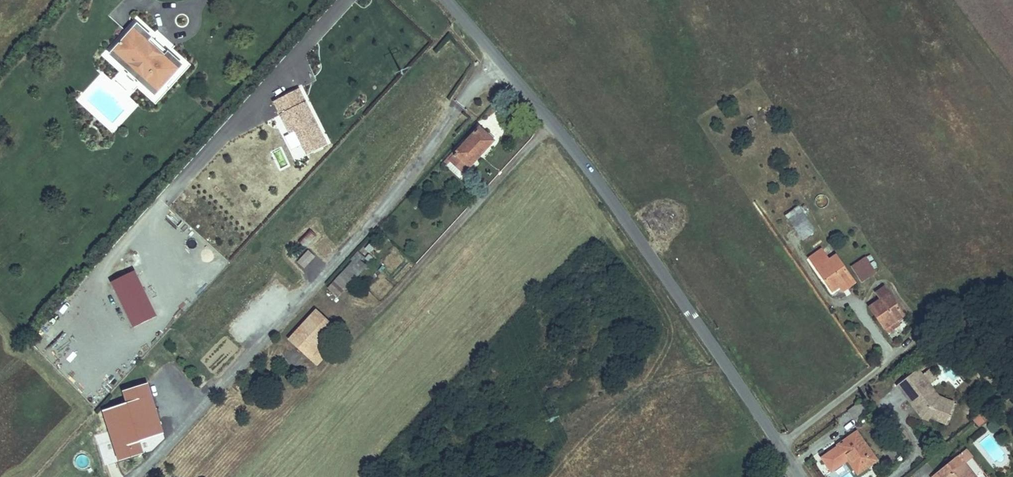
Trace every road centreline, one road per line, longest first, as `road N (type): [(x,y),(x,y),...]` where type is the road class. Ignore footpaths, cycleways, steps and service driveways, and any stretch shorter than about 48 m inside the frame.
road 1 (unclassified): [(447,0),(588,168),(804,476)]

